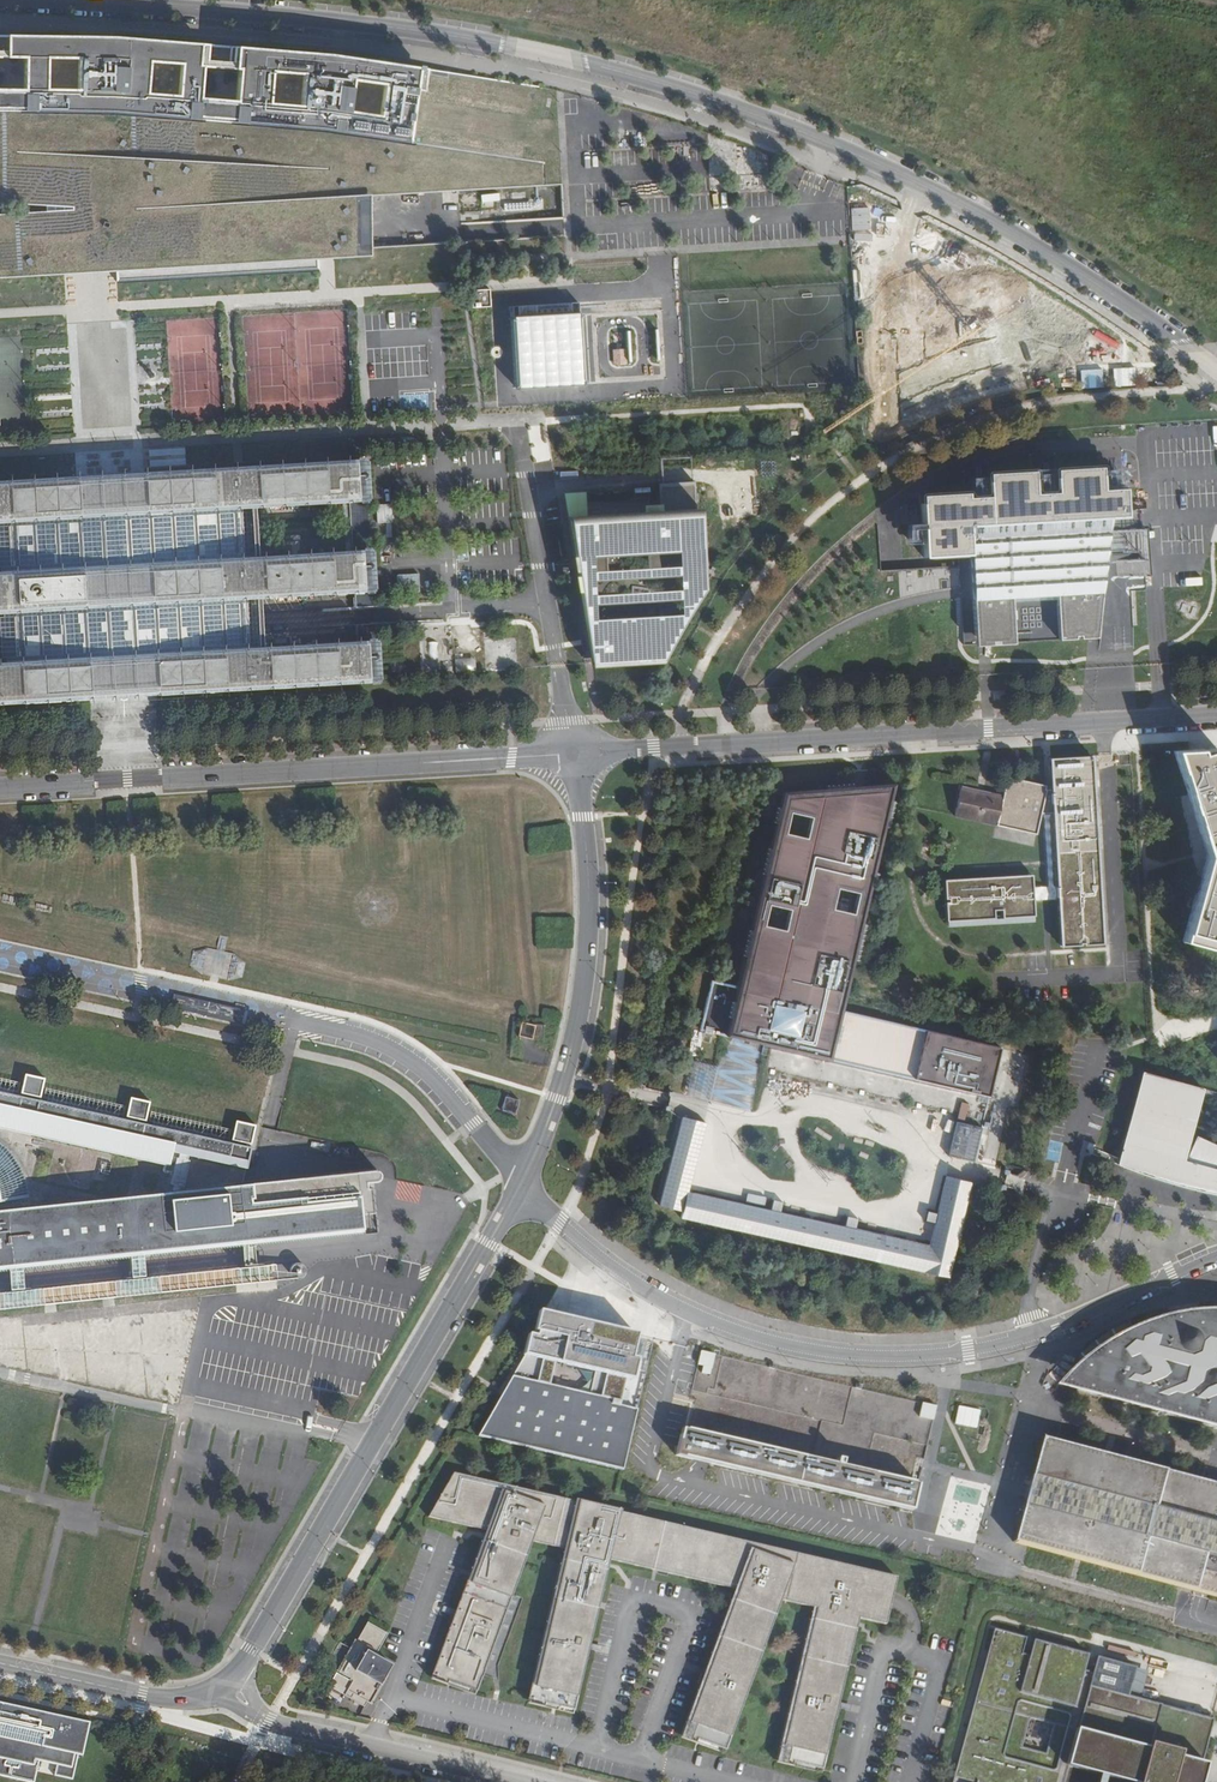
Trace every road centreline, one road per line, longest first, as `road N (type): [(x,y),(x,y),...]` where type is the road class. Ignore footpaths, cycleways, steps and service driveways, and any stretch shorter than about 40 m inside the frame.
road 1 (unclassified): [(1216,371),(997,223),(851,152),(694,93),(439,33),(37,0)]
road 2 (unclassified): [(522,1183),(588,1247),(661,1301),(737,1332),(846,1355),(910,1359),(1032,1335),(1216,1257)]
road 3 (tertiary): [(1216,715),(574,753)]
road 4 (unclassified): [(223,1683),(252,1650),(522,1183)]
road 5 (tertiary): [(574,753),(0,787)]
road 6 (unclassified): [(522,1183),(563,1079),(585,977),(588,870),(574,753)]
road 7 (unclassified): [(574,753),(519,422)]
road 8 (unclassified): [(223,1683),(280,1725),(516,1781)]
road 9 (unclassified): [(293,1020),(377,1041),(415,1063),(522,1183)]
road 10 (unclassified): [(0,1664),(162,1698),(202,1695),(223,1683)]

